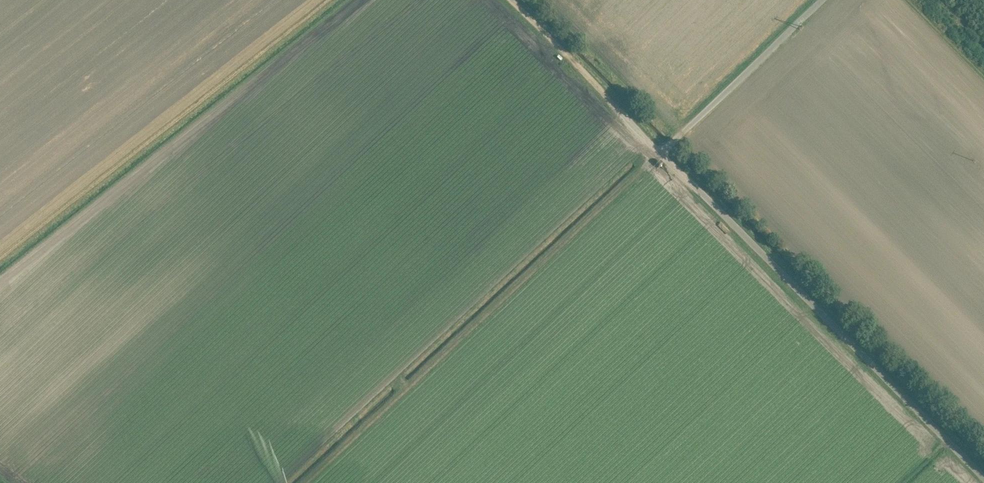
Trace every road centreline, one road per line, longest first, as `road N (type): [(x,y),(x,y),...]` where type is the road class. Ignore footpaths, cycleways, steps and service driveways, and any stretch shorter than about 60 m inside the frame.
road 1 (unclassified): [(627,117),(983,477)]
road 2 (track): [(662,153),(827,0)]
road 3 (track): [(510,0),(627,117)]

